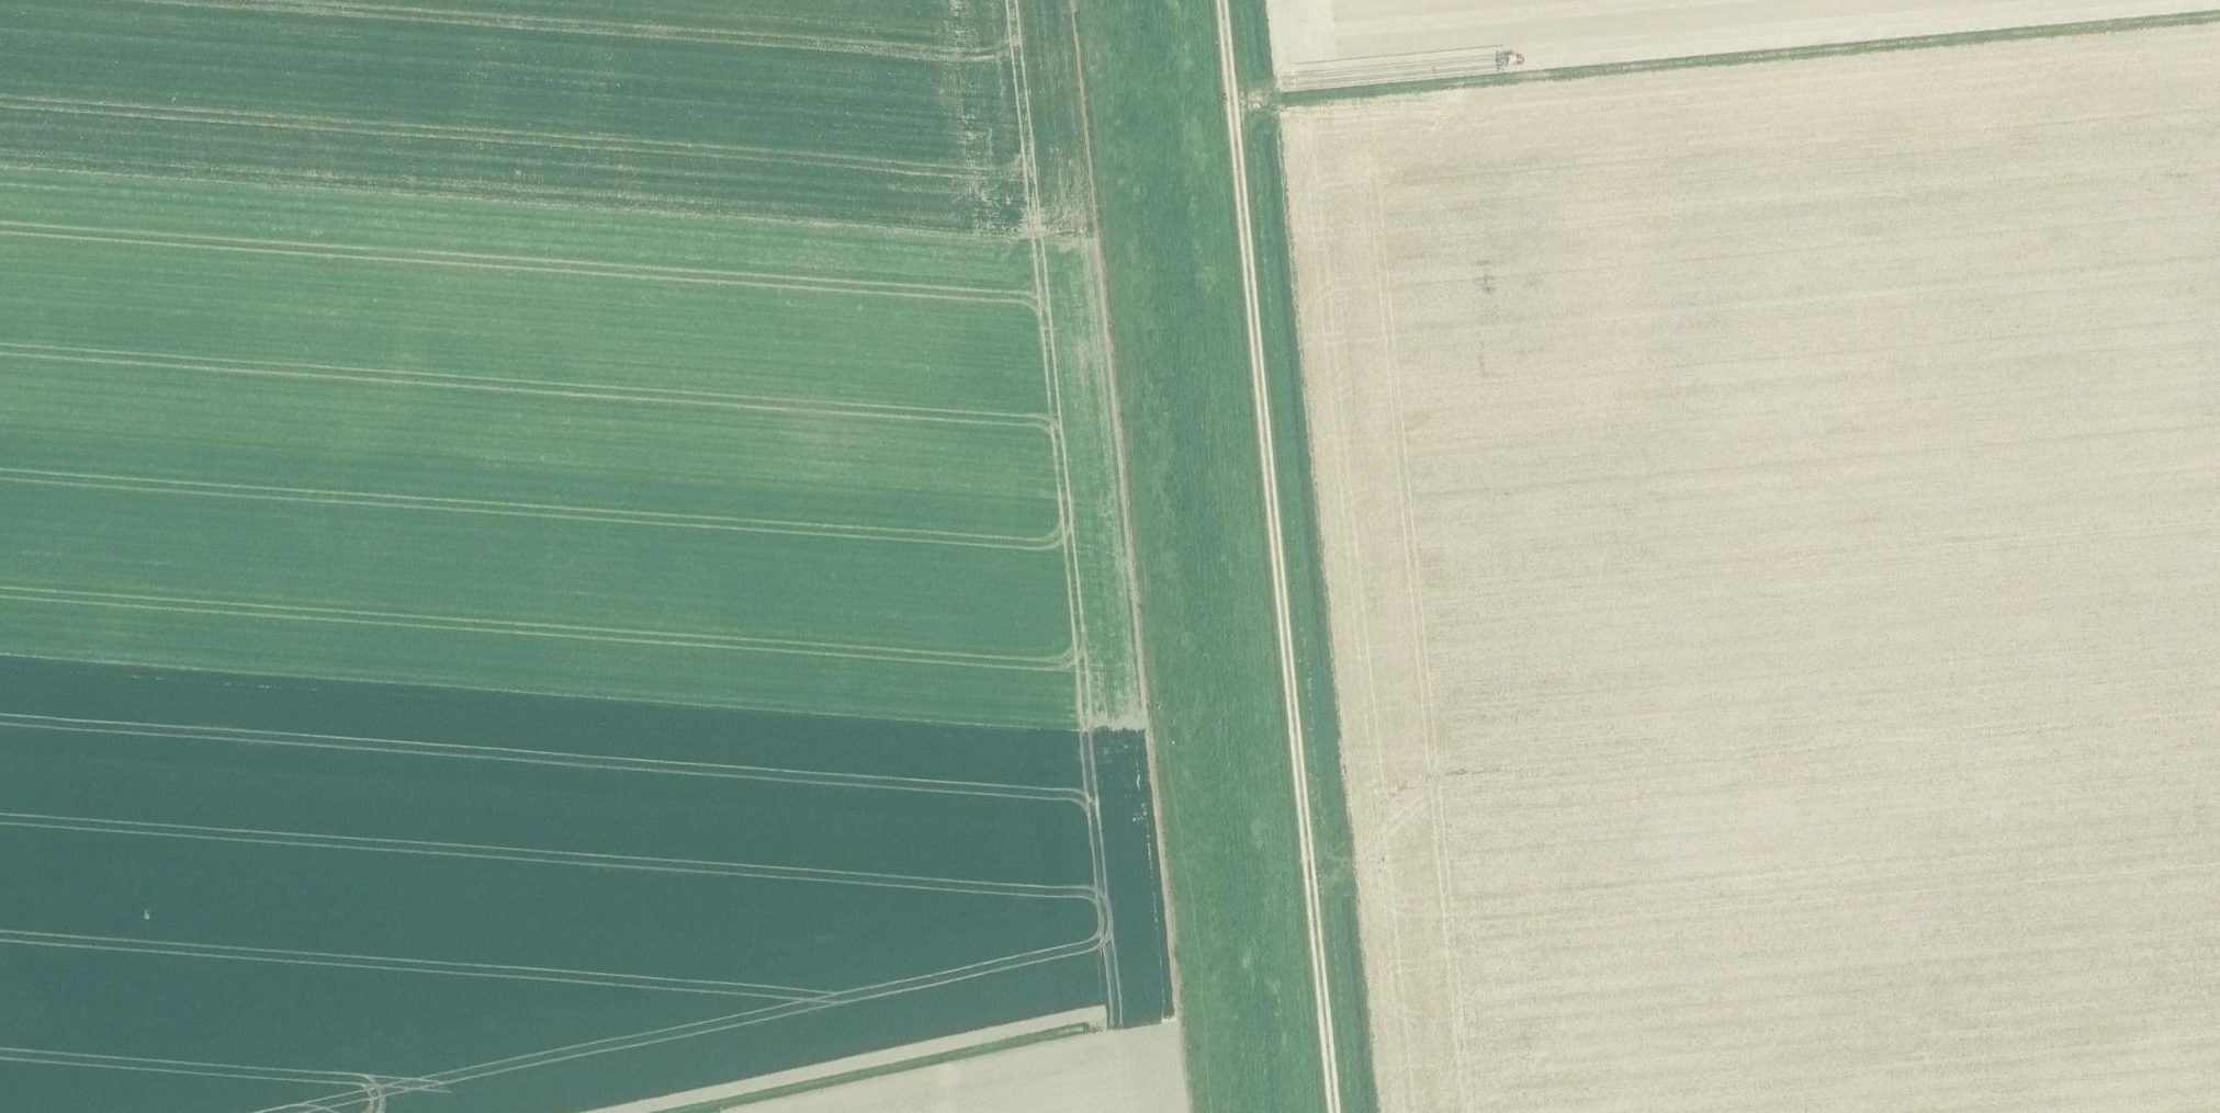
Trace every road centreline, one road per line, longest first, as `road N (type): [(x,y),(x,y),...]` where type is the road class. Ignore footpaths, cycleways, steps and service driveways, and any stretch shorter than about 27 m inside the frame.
road 1 (unclassified): [(1331,1112),(1220,0)]

